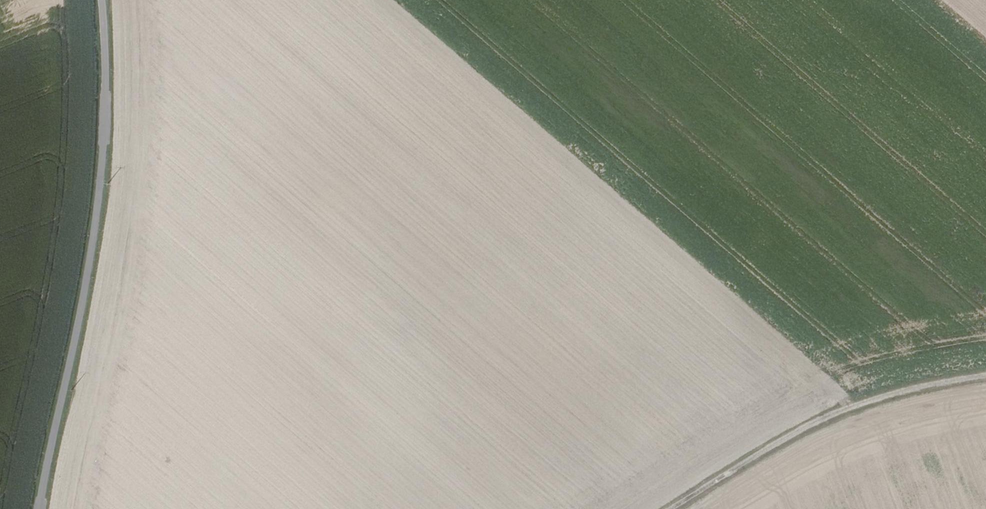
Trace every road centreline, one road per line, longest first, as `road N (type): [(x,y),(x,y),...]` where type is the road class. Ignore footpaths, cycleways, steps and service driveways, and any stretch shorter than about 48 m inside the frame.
road 1 (unclassified): [(100,0),(102,150),(78,324),(39,508)]

